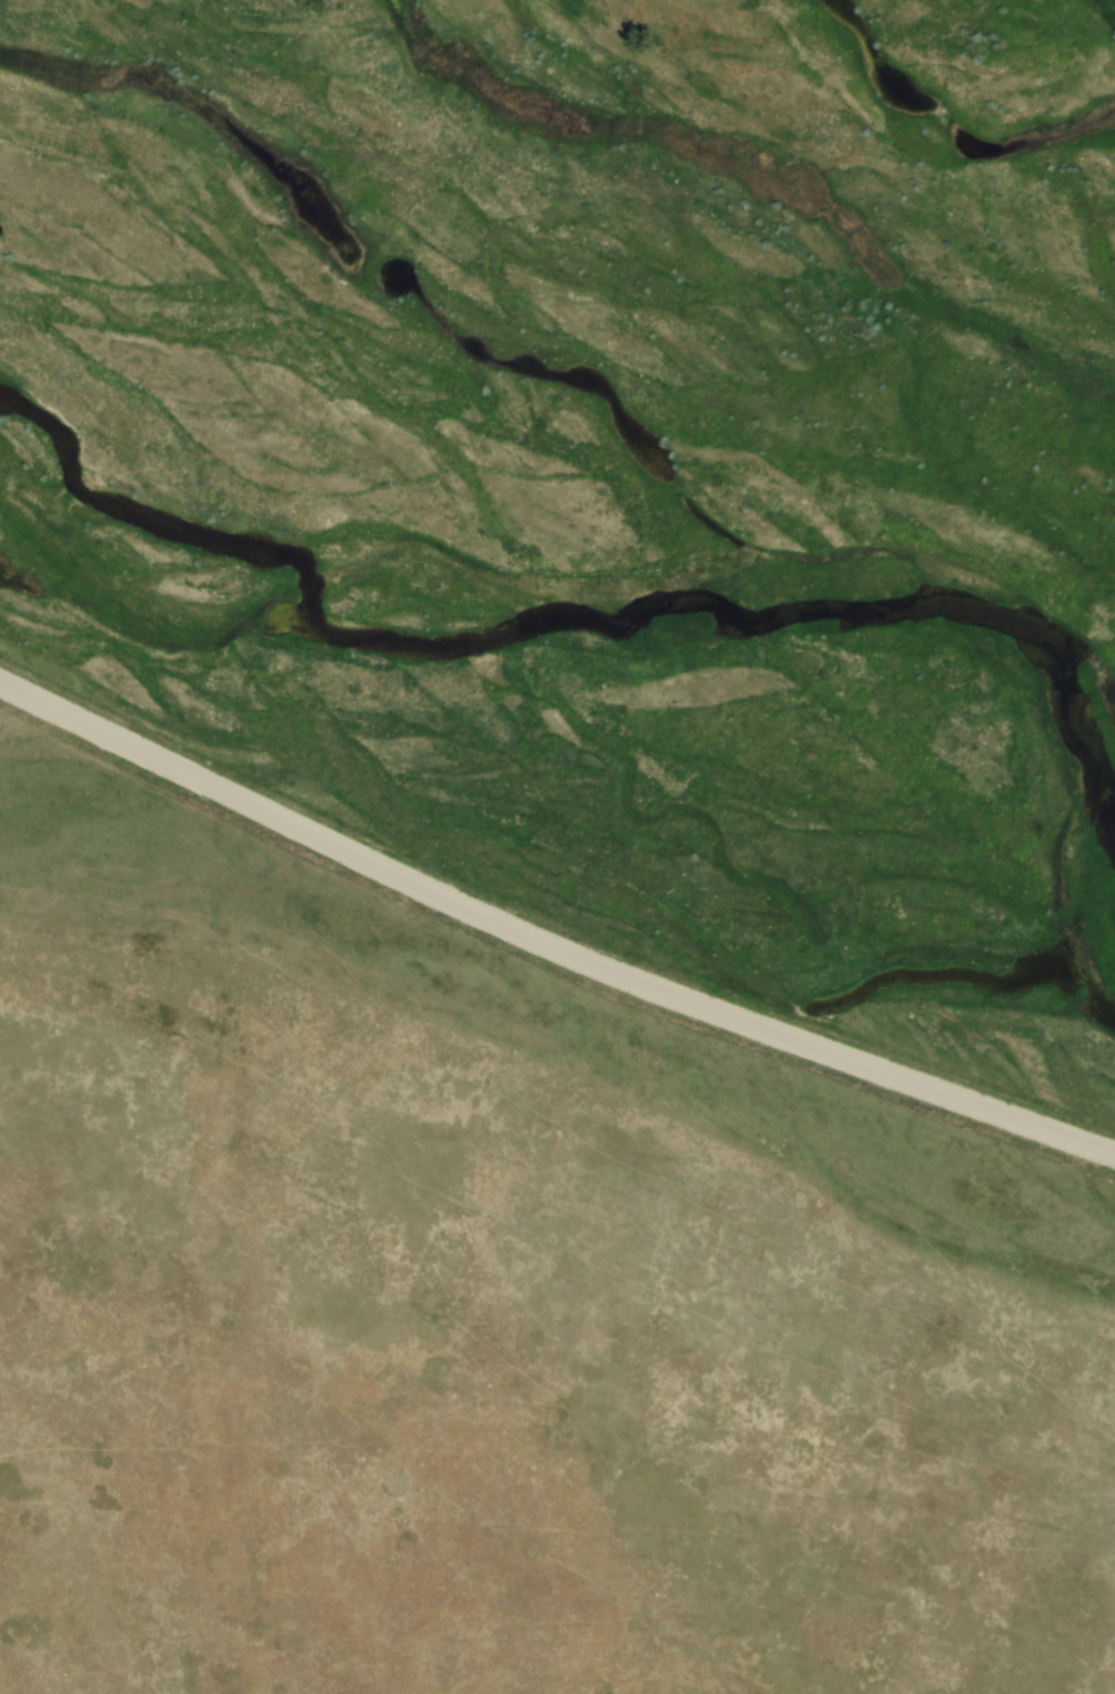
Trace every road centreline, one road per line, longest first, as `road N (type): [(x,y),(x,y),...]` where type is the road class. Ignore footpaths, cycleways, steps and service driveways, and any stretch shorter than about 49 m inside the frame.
road 1 (tertiary): [(1114,1165),(591,973),(0,692)]

